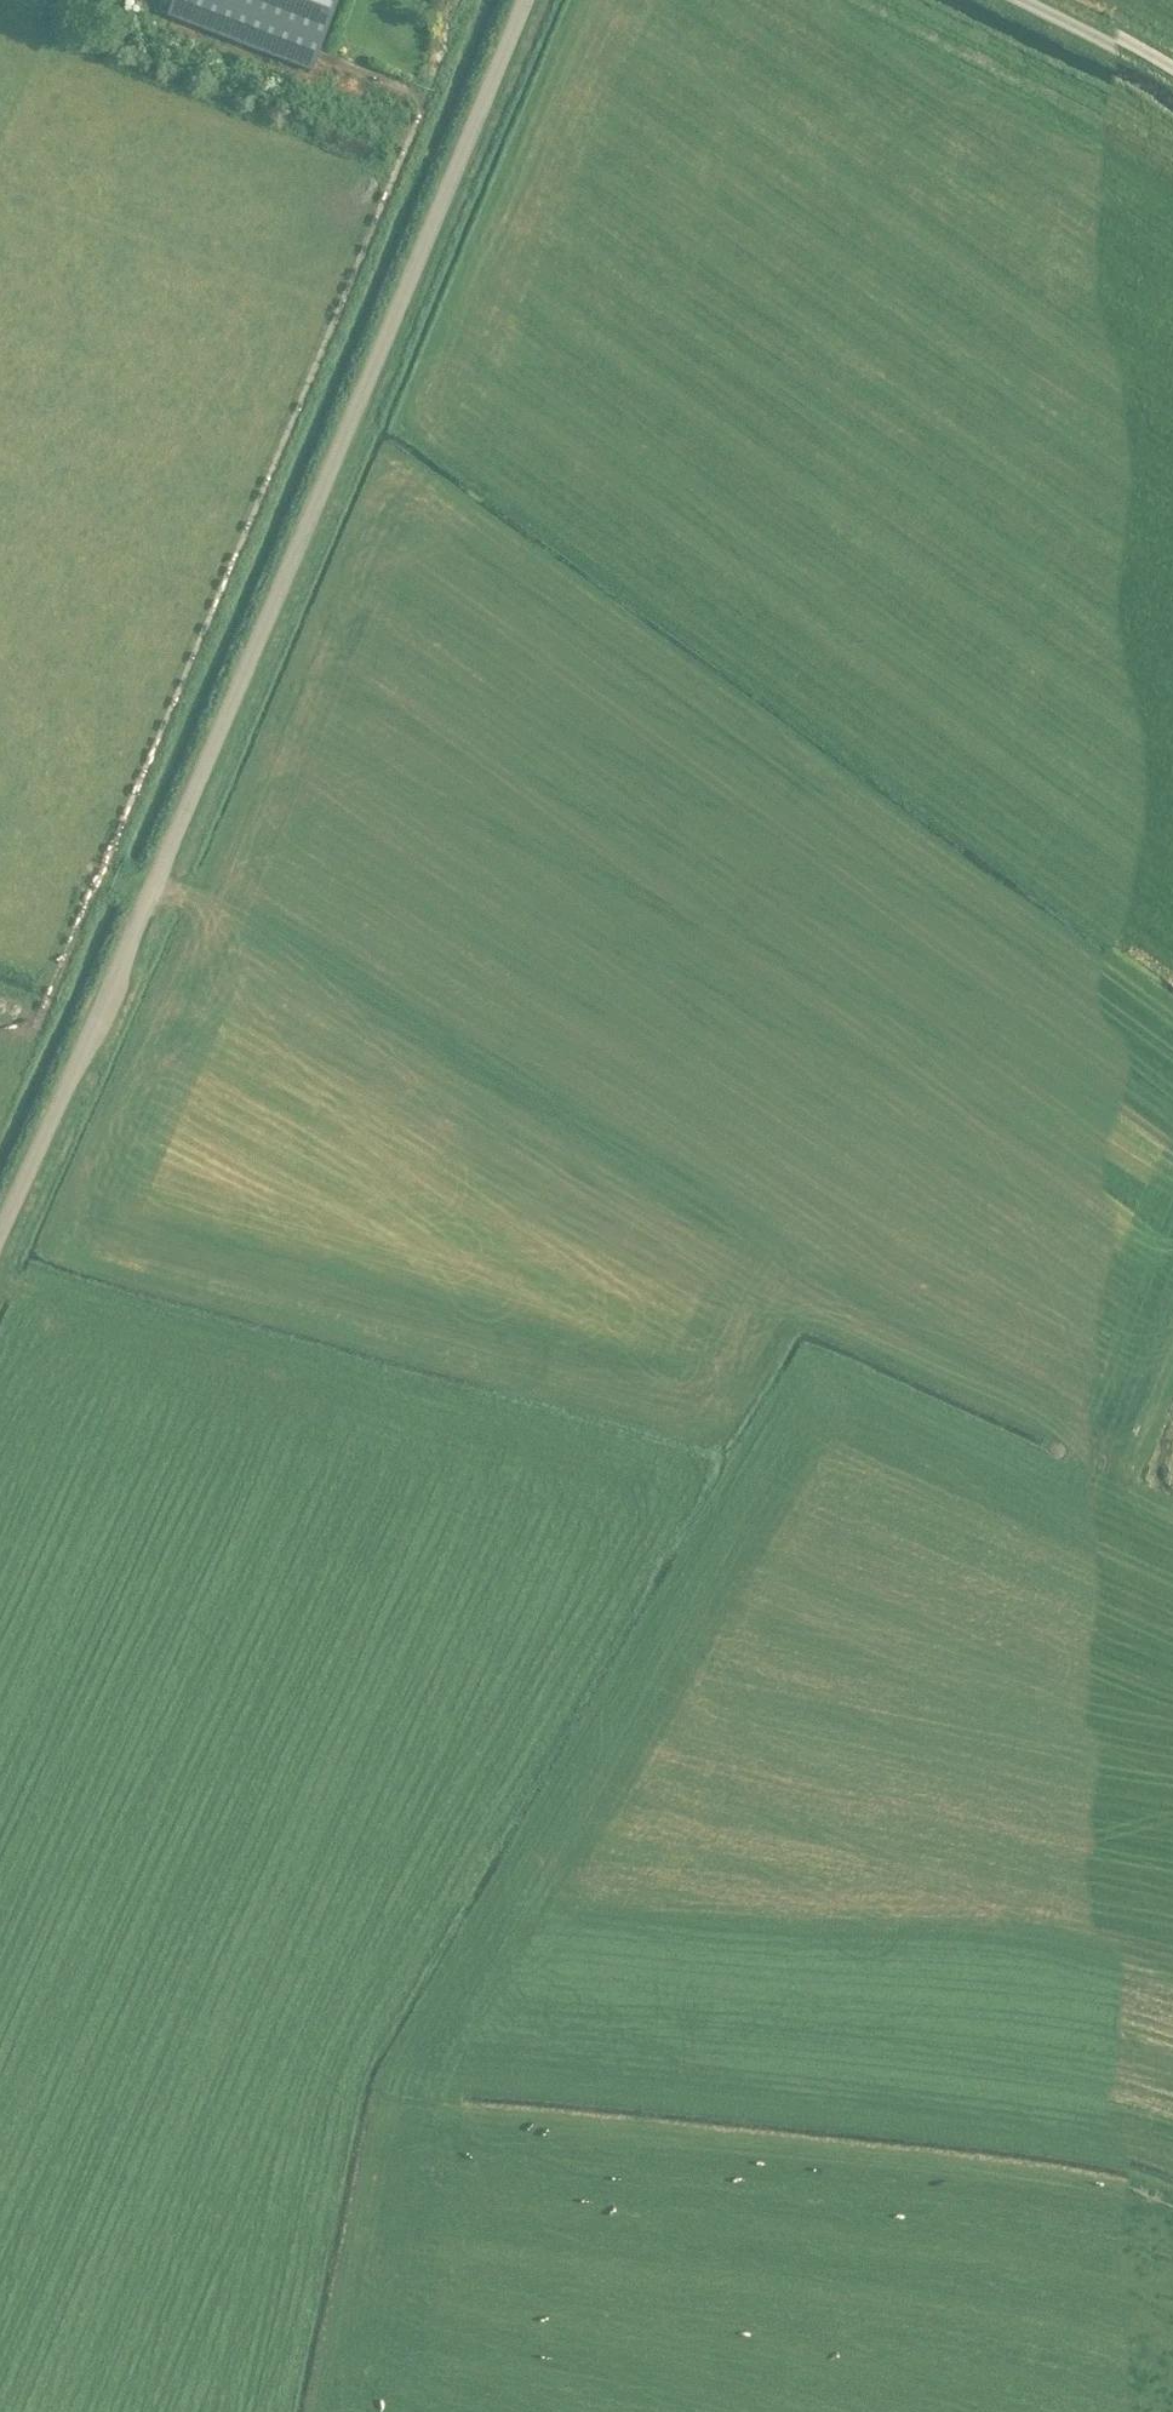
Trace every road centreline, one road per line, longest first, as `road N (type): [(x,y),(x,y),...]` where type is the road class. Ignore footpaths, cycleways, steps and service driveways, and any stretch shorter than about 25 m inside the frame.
road 1 (unclassified): [(0,1216),(131,925),(513,0)]
road 2 (unclassified): [(1172,66),(1045,0)]

